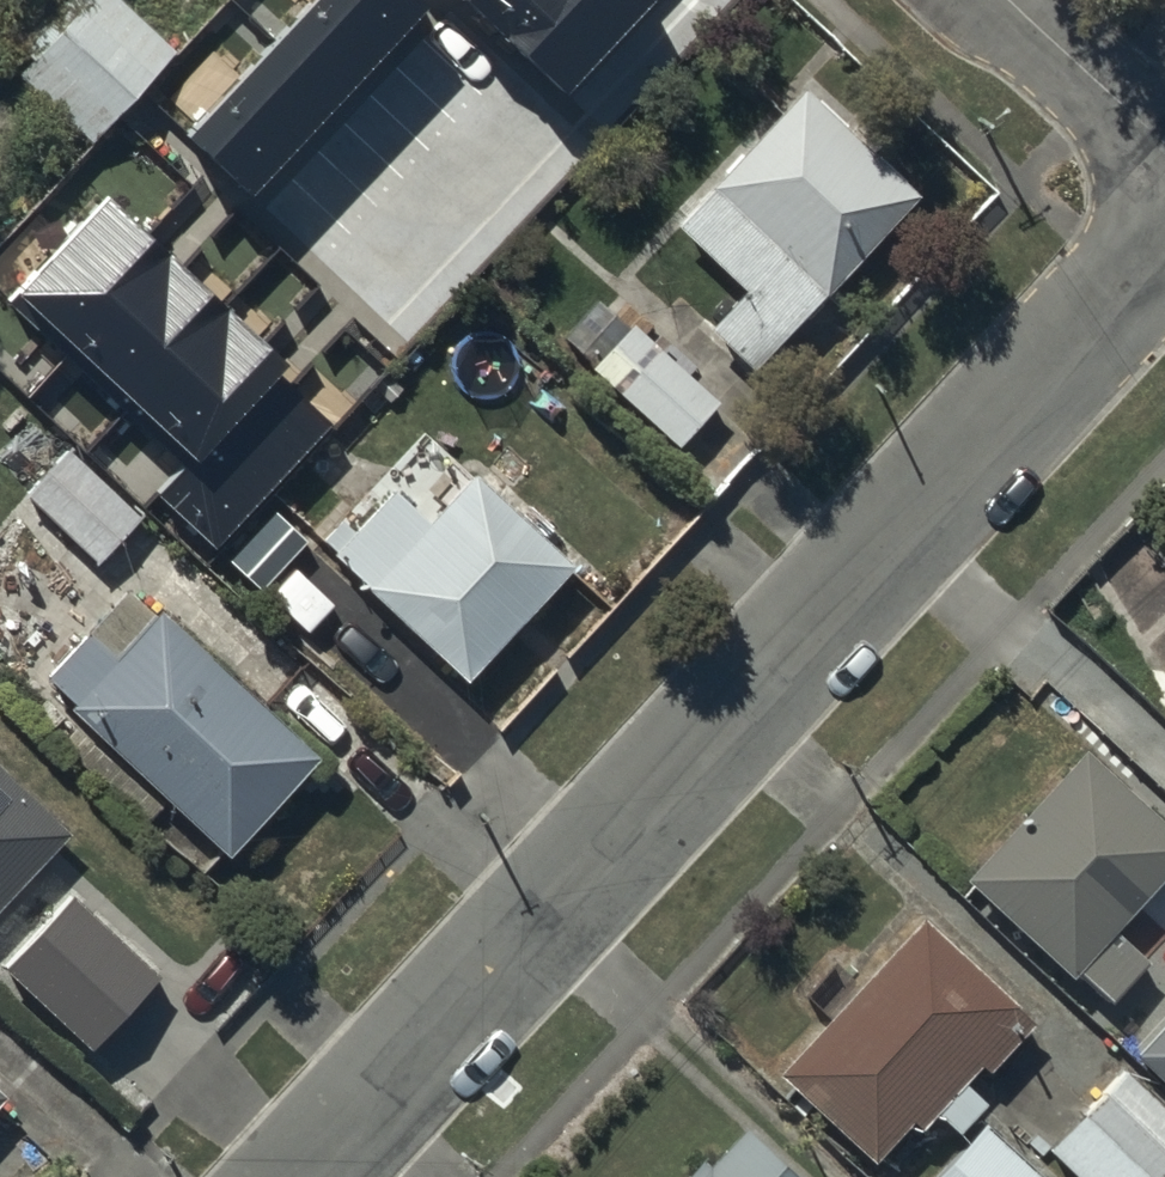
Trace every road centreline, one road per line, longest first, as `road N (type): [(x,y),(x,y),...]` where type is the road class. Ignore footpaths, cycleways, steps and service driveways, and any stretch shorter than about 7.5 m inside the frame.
road 1 (residential): [(1164,255),(311,1176)]
road 2 (residential): [(1010,0),(1164,143)]

